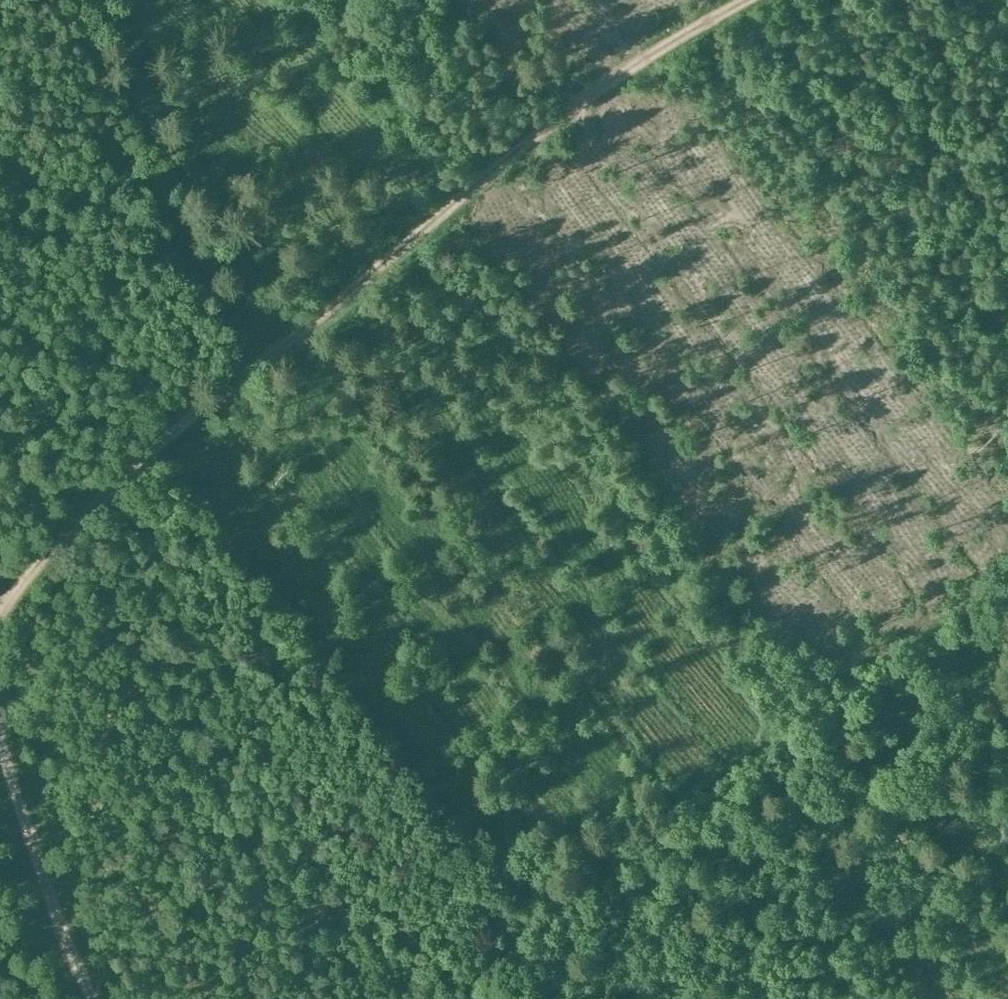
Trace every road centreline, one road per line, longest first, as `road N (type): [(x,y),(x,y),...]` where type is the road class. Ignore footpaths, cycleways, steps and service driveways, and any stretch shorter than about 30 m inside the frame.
road 1 (track): [(0,609),(95,503),(216,394),(547,124),(744,0)]
road 2 (track): [(92,998),(0,742)]

